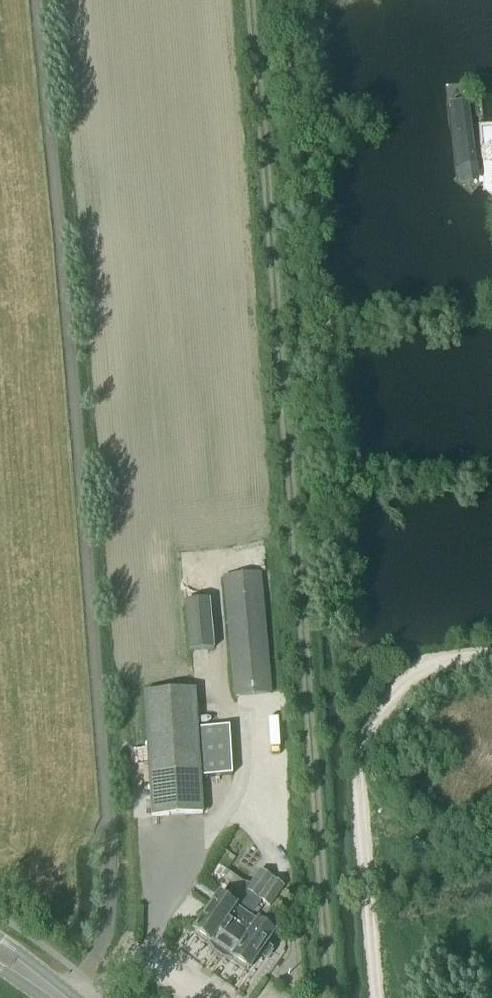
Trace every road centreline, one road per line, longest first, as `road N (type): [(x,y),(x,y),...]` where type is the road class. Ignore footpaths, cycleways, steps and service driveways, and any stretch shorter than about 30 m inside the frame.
road 1 (track): [(332,997),(251,0)]
road 2 (track): [(91,967),(109,921),(109,855),(29,0)]
road 3 (track): [(379,997),(359,768),(369,707),(396,672),(491,657)]

